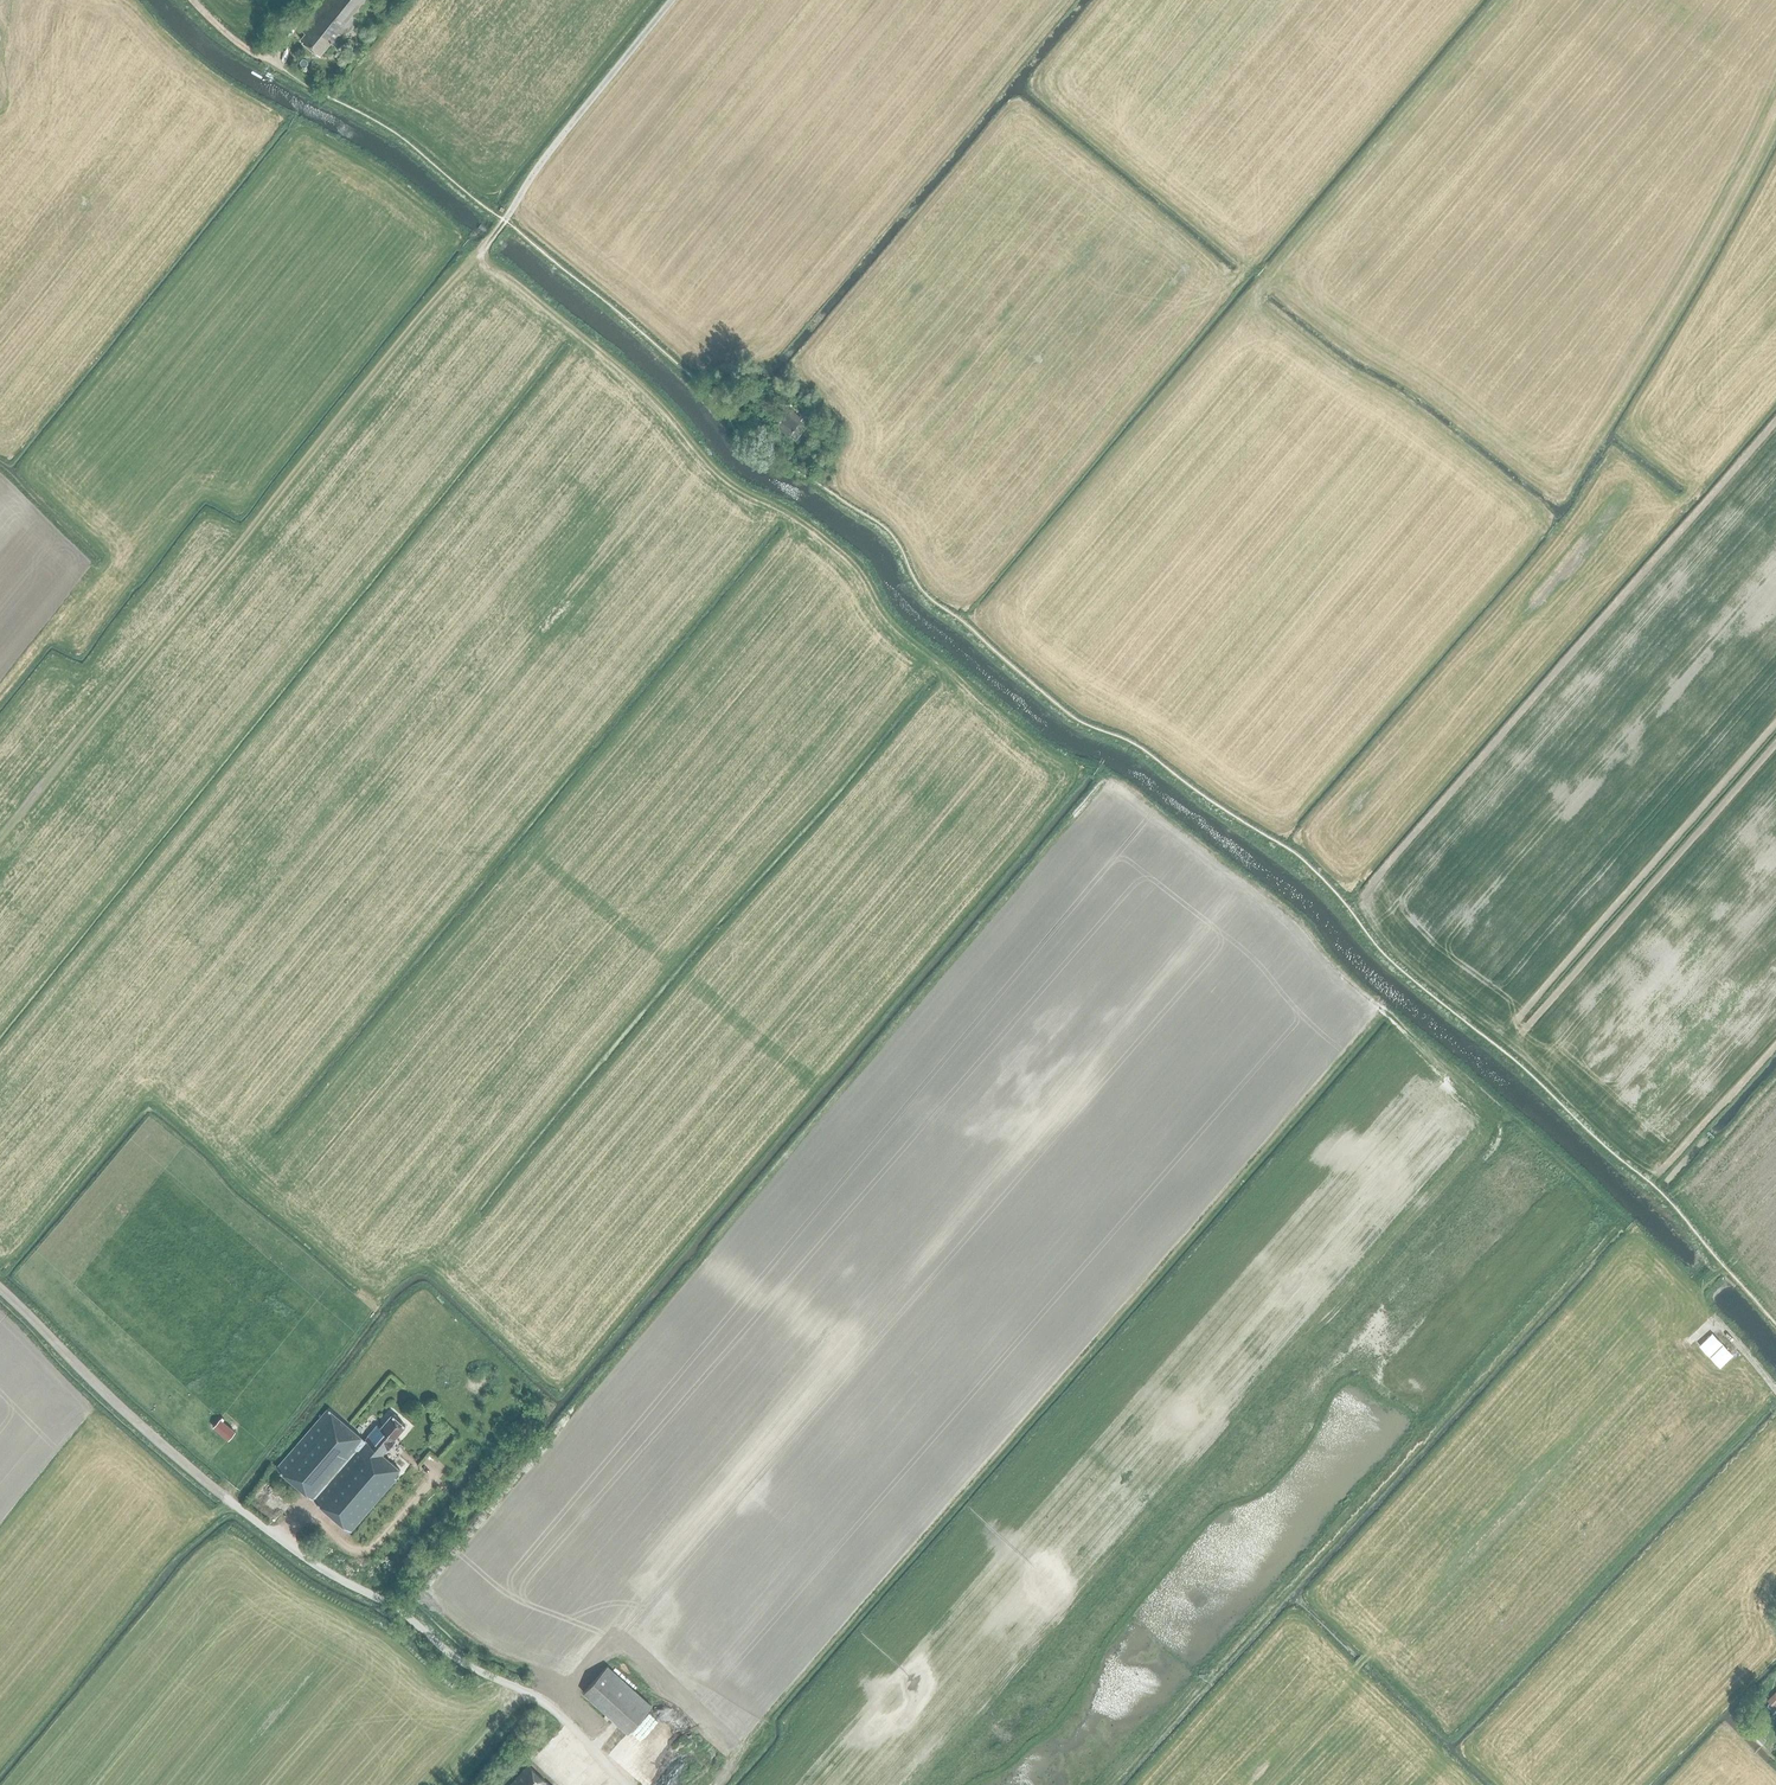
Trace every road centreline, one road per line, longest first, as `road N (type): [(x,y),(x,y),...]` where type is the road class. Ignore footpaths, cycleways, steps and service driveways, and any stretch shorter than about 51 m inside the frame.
road 1 (unclassified): [(626,1784),(534,1696),(479,1672),(387,1602),(312,1562),(223,1497)]
road 2 (track): [(223,1497),(0,1288)]

